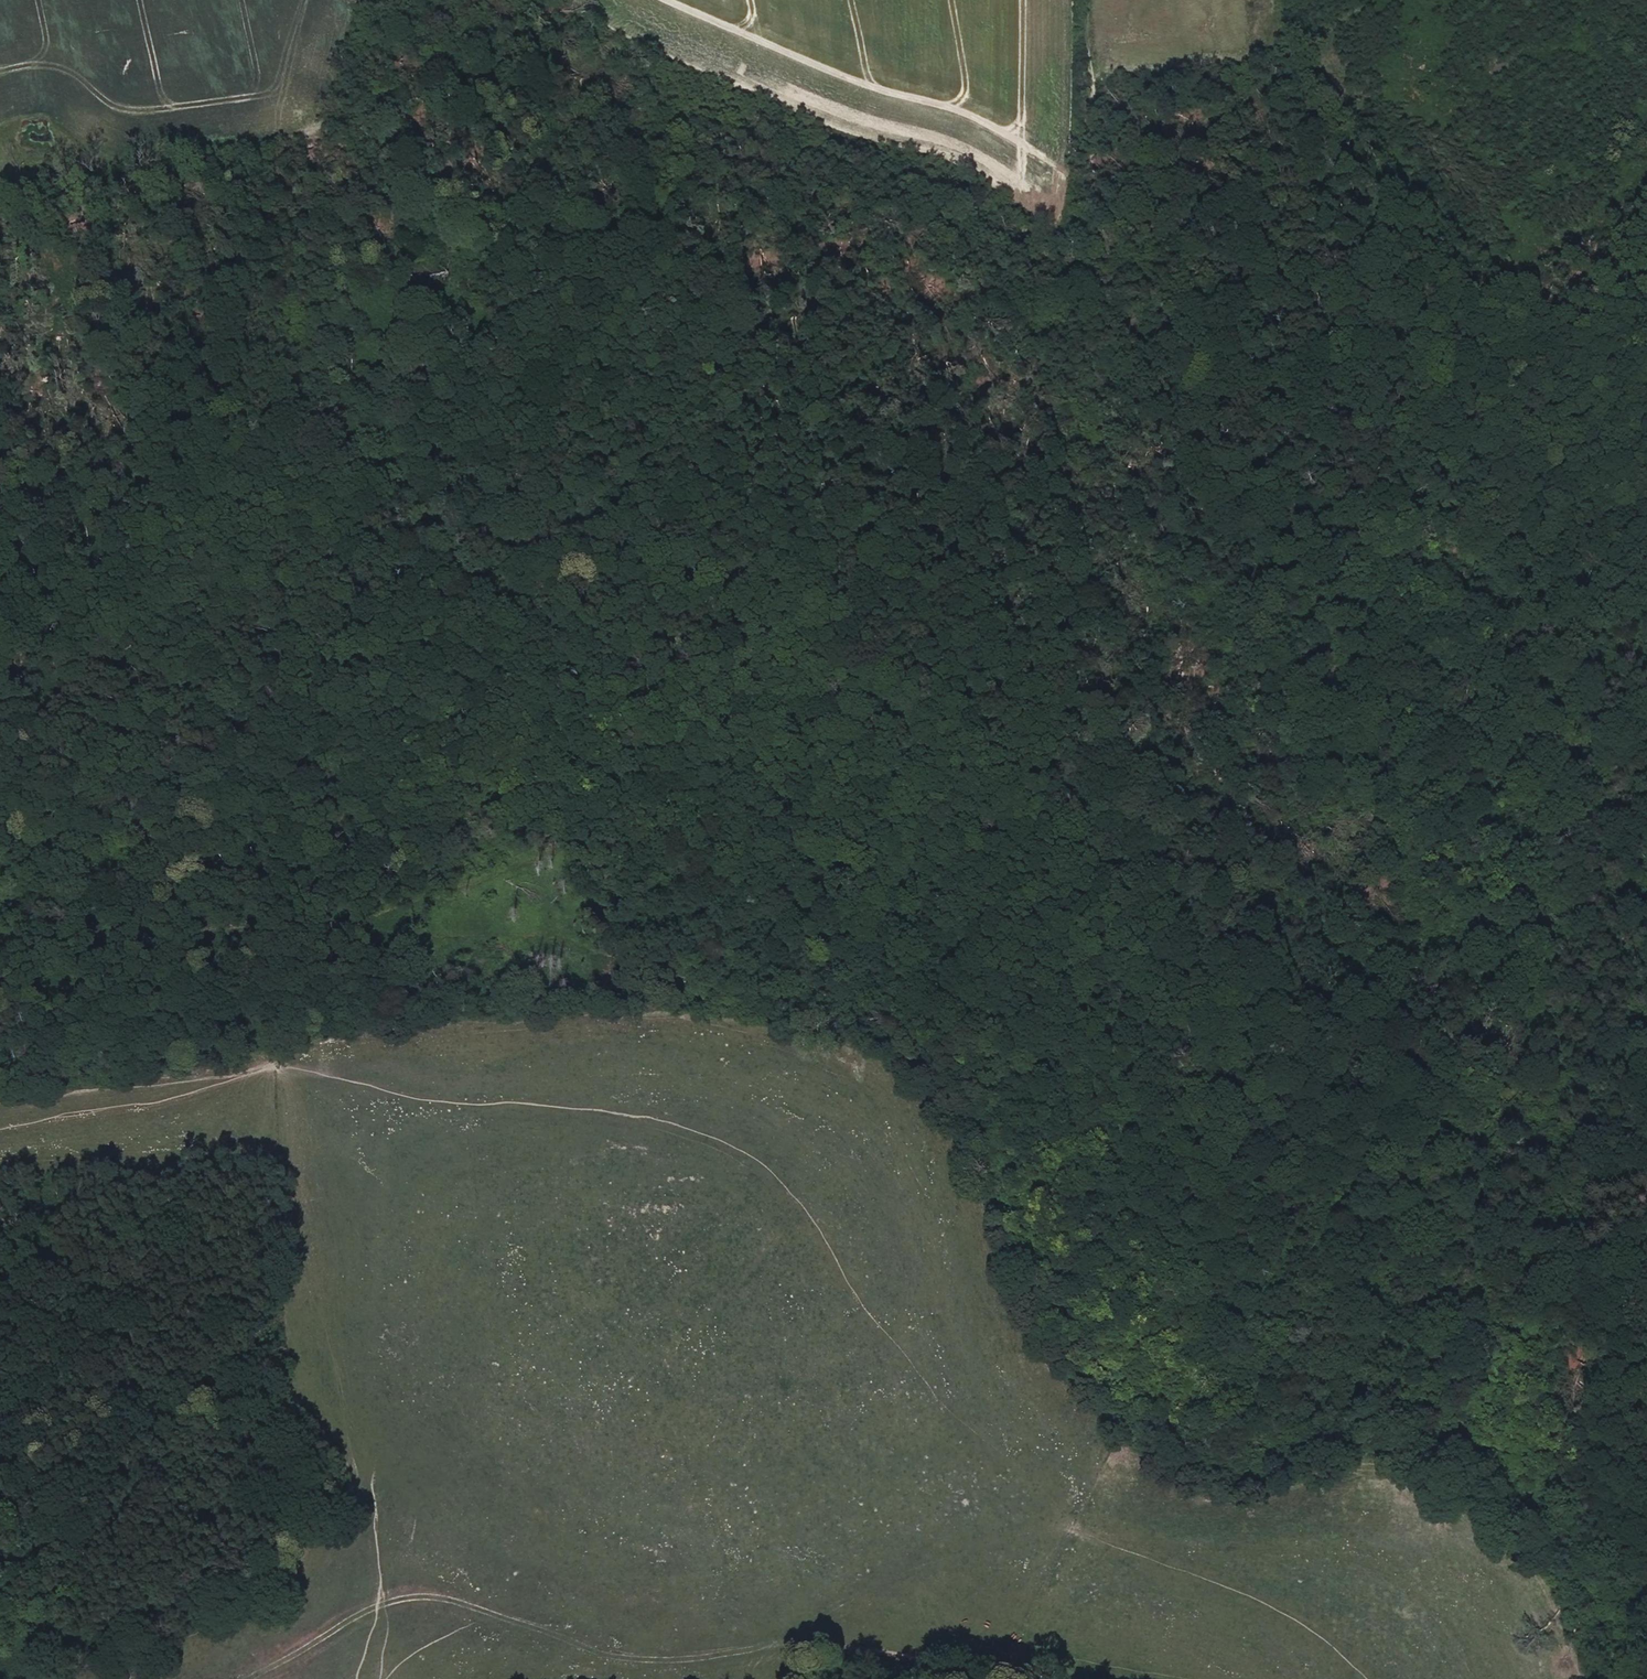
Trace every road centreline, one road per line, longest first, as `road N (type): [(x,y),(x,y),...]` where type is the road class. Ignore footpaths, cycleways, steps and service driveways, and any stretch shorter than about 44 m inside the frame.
road 1 (track): [(1082,0),(1112,412),(1187,702),(1353,945),(1401,1032),(1387,1272),(1397,1439)]
road 2 (track): [(1643,1678),(1563,1536),(1454,1463),(1430,1462),(1397,1439)]

